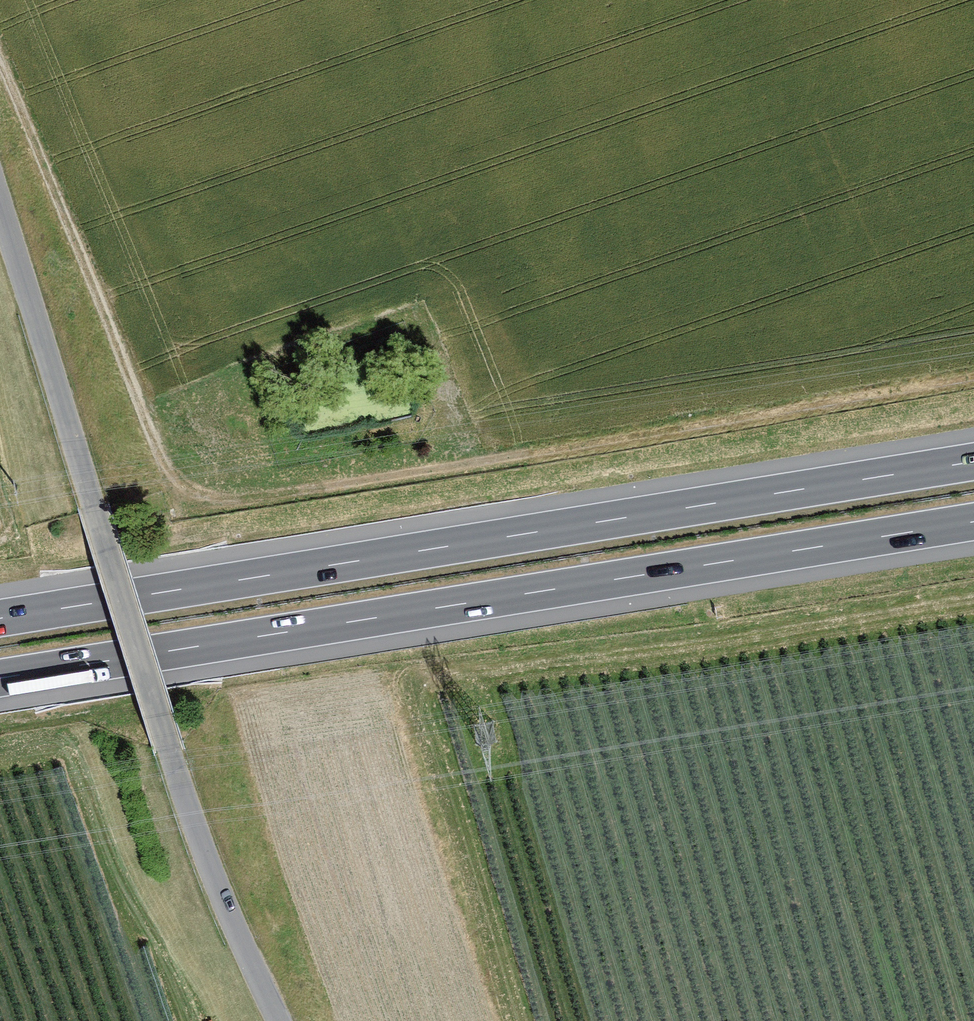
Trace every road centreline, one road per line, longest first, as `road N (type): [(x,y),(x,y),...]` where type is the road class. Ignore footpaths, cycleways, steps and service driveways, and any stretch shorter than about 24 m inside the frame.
road 1 (track): [(973,378),(218,497),(177,480),(163,460),(0,67)]
road 2 (motorway): [(0,678),(973,522)]
road 3 (motorway): [(973,462),(0,618)]
road 4 (unclassified): [(279,1020),(231,917),(170,750),(0,203)]

